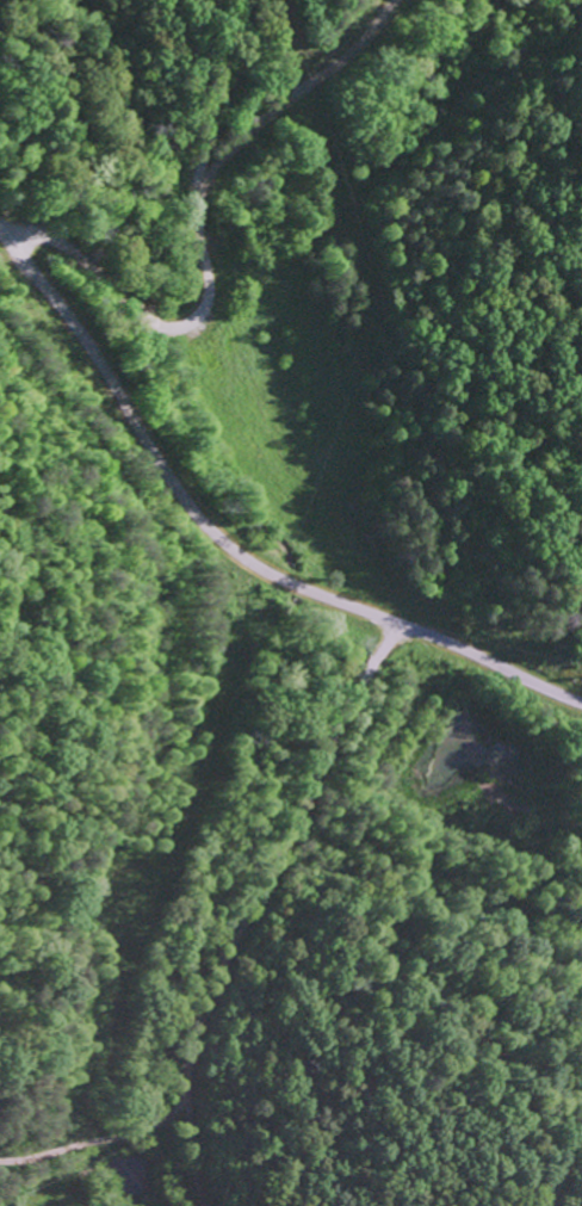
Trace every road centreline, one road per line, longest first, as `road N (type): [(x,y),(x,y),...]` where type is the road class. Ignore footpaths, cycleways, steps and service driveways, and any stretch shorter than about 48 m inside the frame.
road 1 (residential): [(581,700),(295,583),(237,550),(198,512),(12,247)]
road 2 (residential): [(201,1205),(188,1108),(199,1015),(295,828),(327,746),(405,625)]
road 3 (residential): [(186,317),(202,291),(196,187),(243,0)]
road 4 (residential): [(186,317),(172,324),(142,315),(58,248),(35,241),(12,247)]

